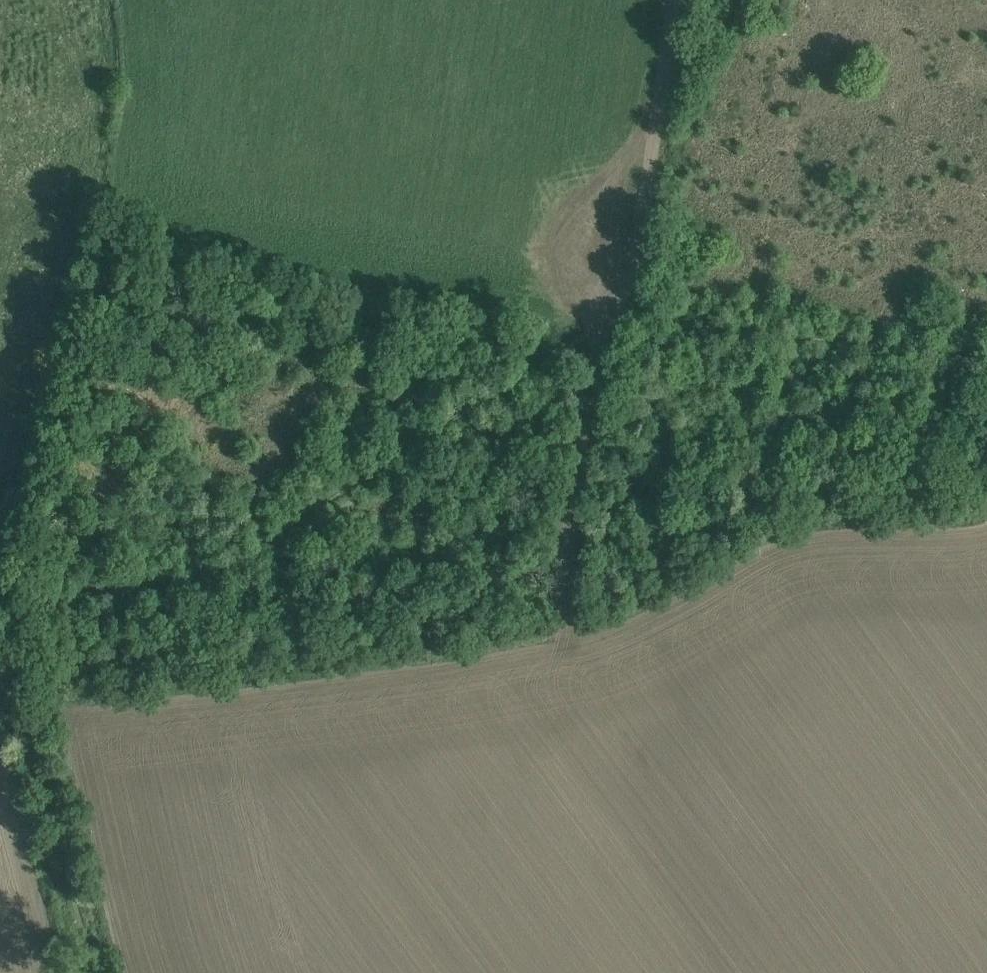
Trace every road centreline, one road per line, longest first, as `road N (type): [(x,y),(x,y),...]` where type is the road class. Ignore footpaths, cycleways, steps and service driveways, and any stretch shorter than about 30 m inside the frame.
road 1 (unclassified): [(97,972),(59,831),(11,701),(7,639)]
road 2 (track): [(671,0),(636,242),(614,307)]

